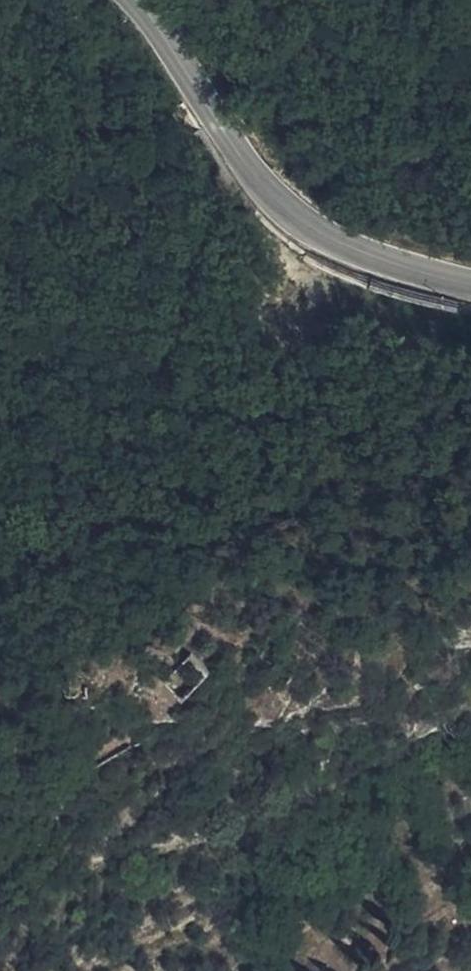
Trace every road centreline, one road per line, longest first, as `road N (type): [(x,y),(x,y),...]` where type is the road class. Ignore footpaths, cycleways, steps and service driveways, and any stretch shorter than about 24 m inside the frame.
road 1 (tertiary): [(470,278),(382,257),(317,231),(263,188),(145,0)]

